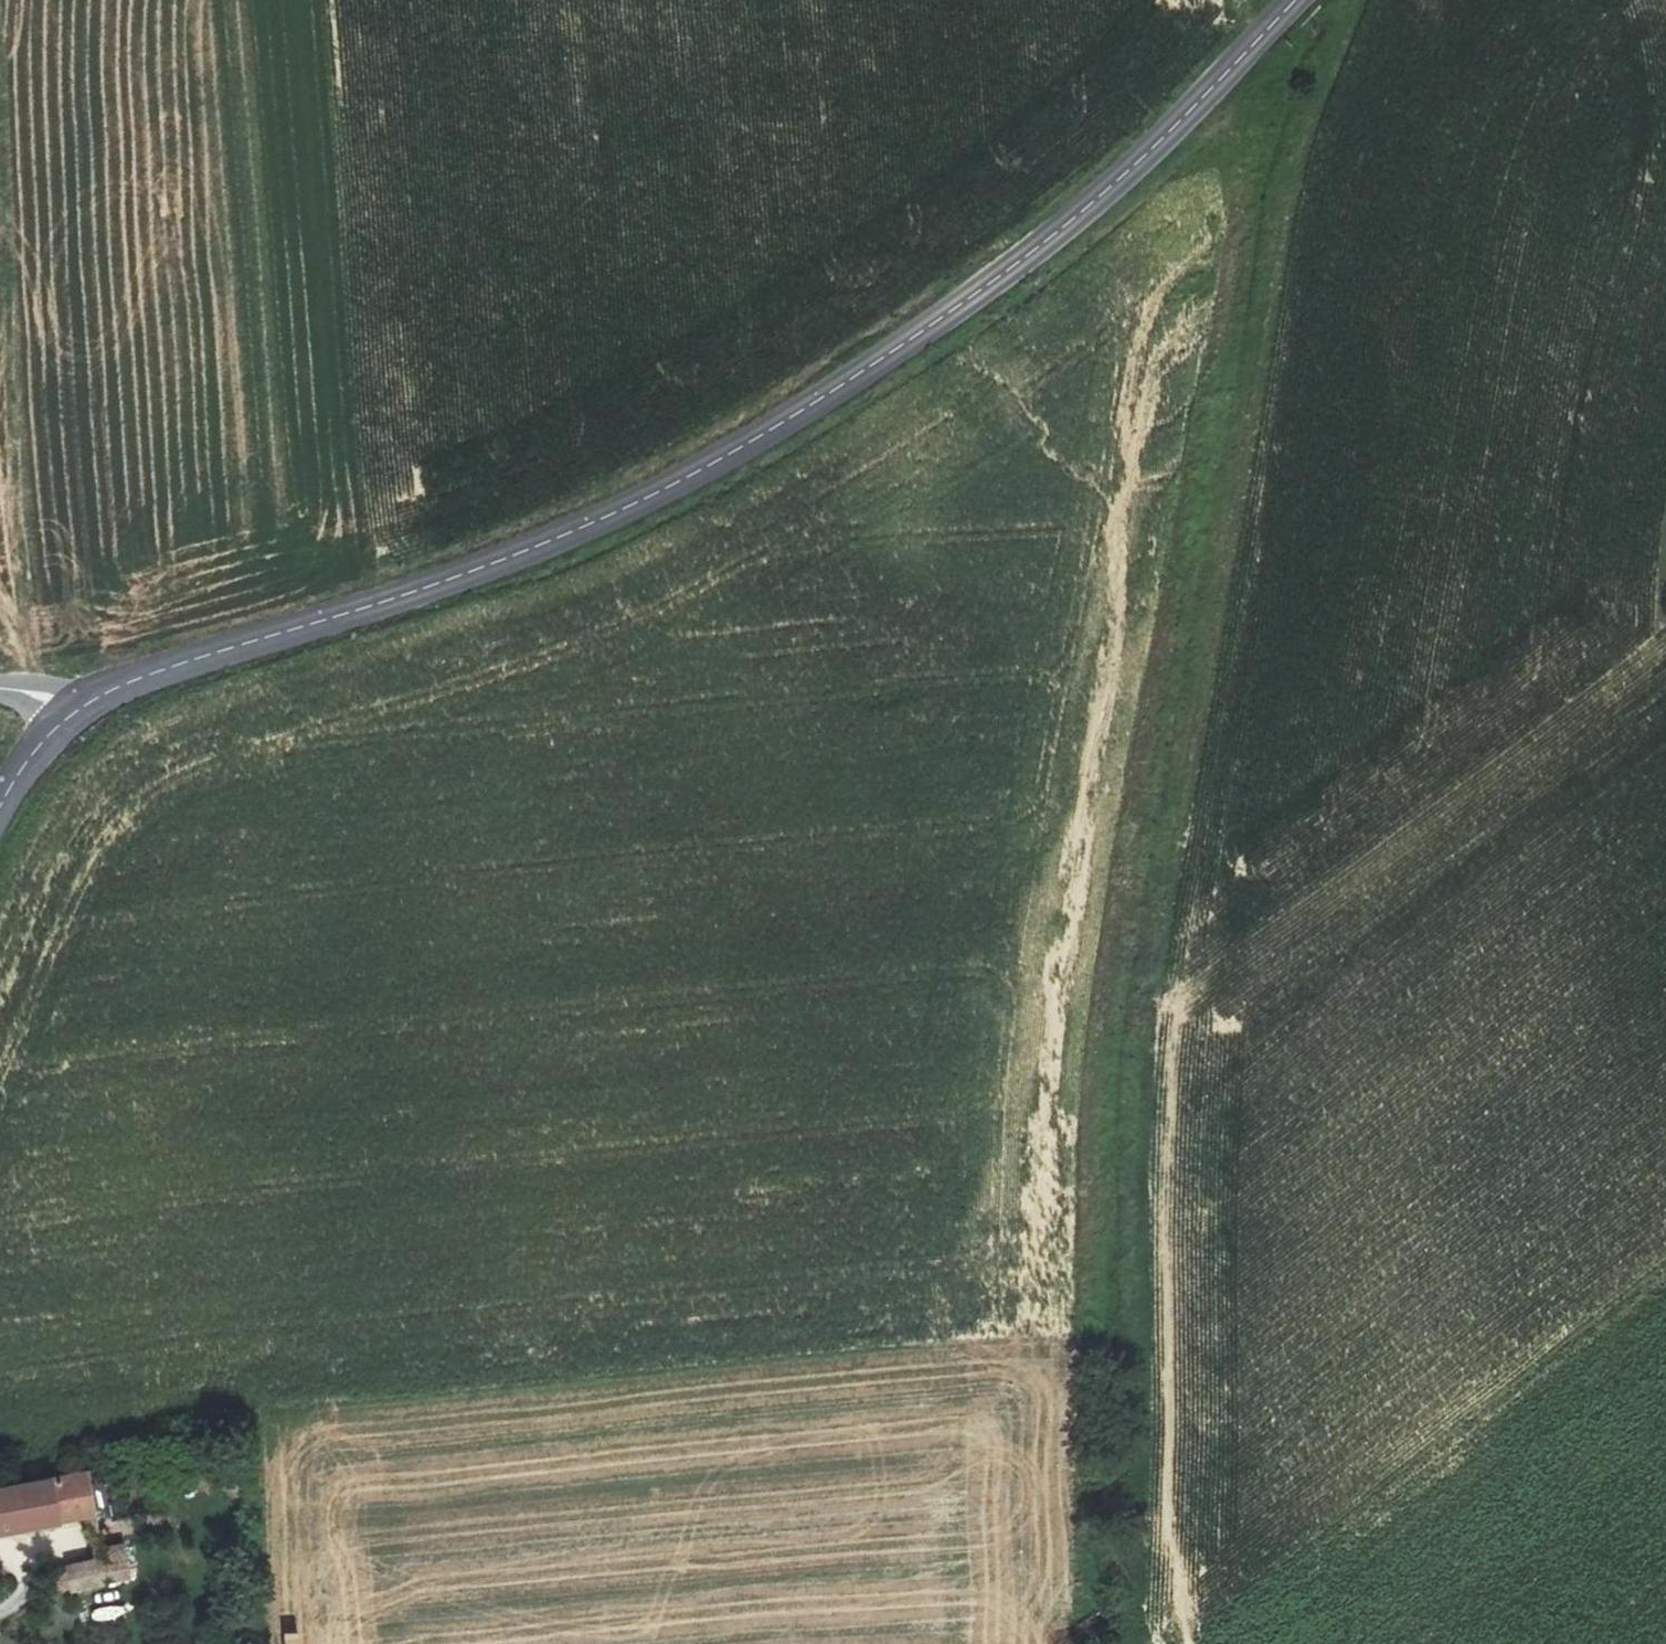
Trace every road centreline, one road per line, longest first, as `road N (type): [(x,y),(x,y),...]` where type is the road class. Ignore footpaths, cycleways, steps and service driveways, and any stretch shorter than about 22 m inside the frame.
road 1 (tertiary): [(72,712),(157,671),(547,542),(754,441),(1059,233),(1297,0)]

